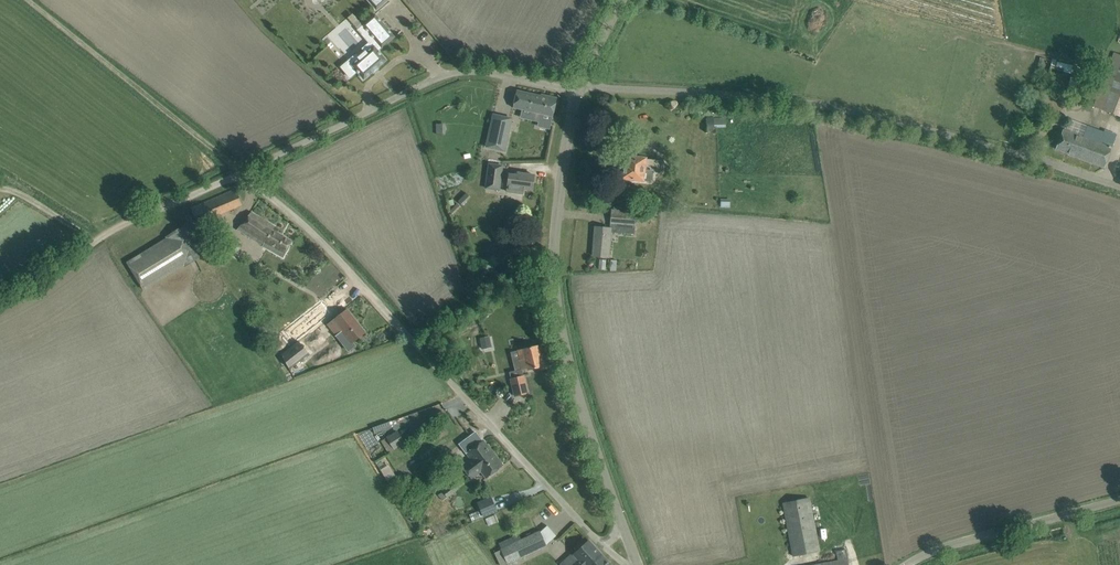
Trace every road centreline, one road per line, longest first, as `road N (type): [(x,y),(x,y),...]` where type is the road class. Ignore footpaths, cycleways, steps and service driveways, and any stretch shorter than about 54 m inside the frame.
road 1 (unclassified): [(604,548),(344,263),(246,171),(441,76),(487,72),(577,89)]
road 2 (track): [(0,304),(34,289),(109,232),(246,171),(30,0)]
road 3 (unclassified): [(1119,188),(950,133),(809,99),(577,89)]
road 4 (unclassified): [(624,525),(559,311),(554,235),(577,89)]
road 5 (unclassified): [(909,564),(962,543),(1119,501)]

